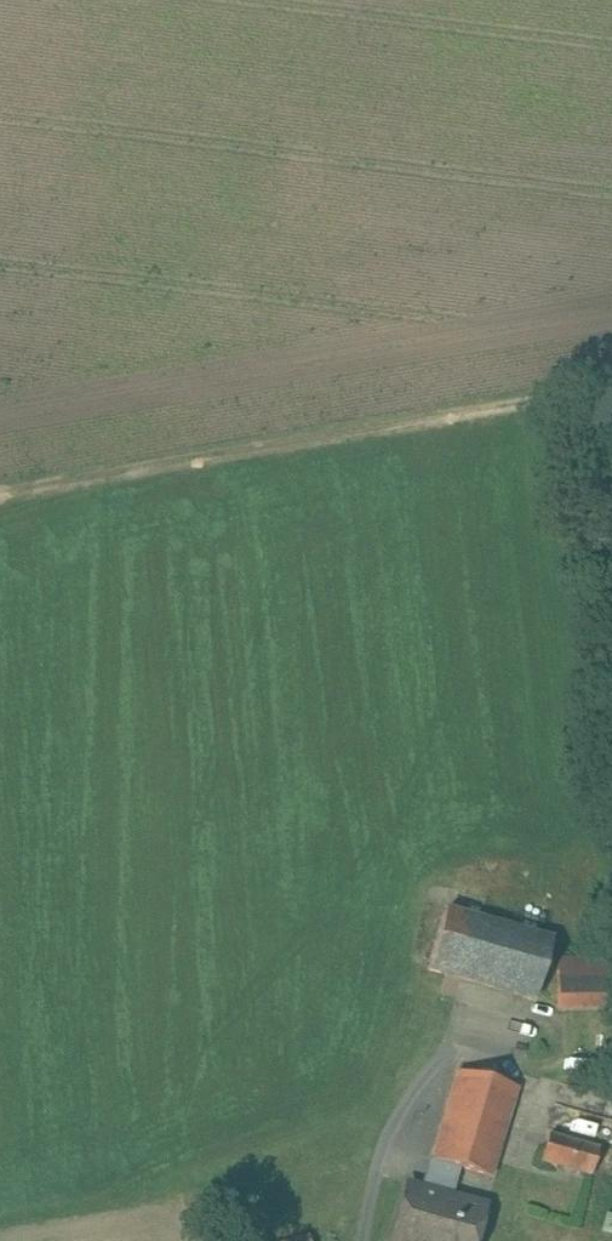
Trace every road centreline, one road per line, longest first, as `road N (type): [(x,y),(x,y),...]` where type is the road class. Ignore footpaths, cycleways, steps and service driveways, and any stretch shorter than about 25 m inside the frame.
road 1 (track): [(611,401),(597,396),(0,488)]
road 2 (track): [(354,0),(423,422)]

